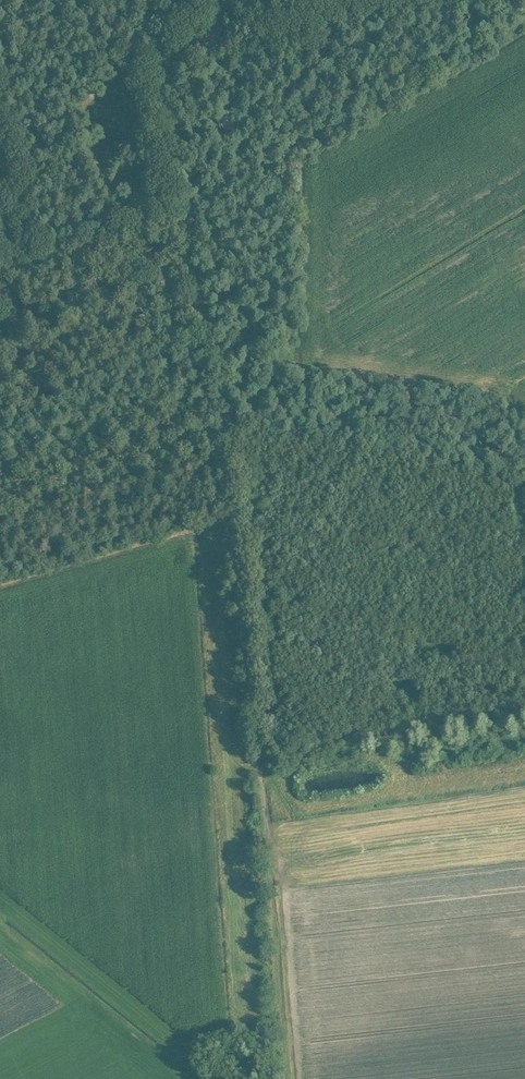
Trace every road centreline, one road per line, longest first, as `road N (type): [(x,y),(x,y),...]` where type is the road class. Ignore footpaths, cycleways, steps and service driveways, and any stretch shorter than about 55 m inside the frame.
road 1 (track): [(276,1078),(222,422)]
road 2 (track): [(202,334),(148,69),(229,37)]
road 3 (unclassified): [(229,37),(381,0)]

